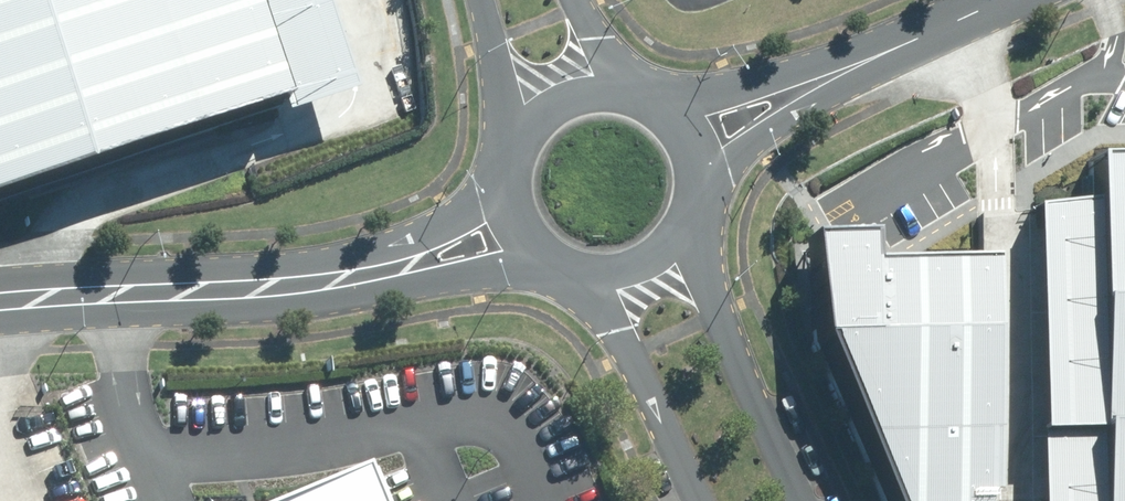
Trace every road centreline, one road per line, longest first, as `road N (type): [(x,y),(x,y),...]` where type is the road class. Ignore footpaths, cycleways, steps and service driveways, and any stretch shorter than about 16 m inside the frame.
road 1 (unclassified): [(0,292),(405,266)]
road 2 (unclassified): [(673,229),(800,500)]
road 3 (unclassified): [(694,500),(615,331),(571,260)]
road 4 (unclassified): [(878,55),(688,196)]
road 5 (unclassified): [(656,105),(878,55)]
road 6 (unclassified): [(556,252),(405,266)]
road 7 (unclassified): [(522,137),(481,0)]
road 8 (unclassified): [(878,55),(1002,0)]
road 9 (unclassified): [(405,266),(513,187)]

